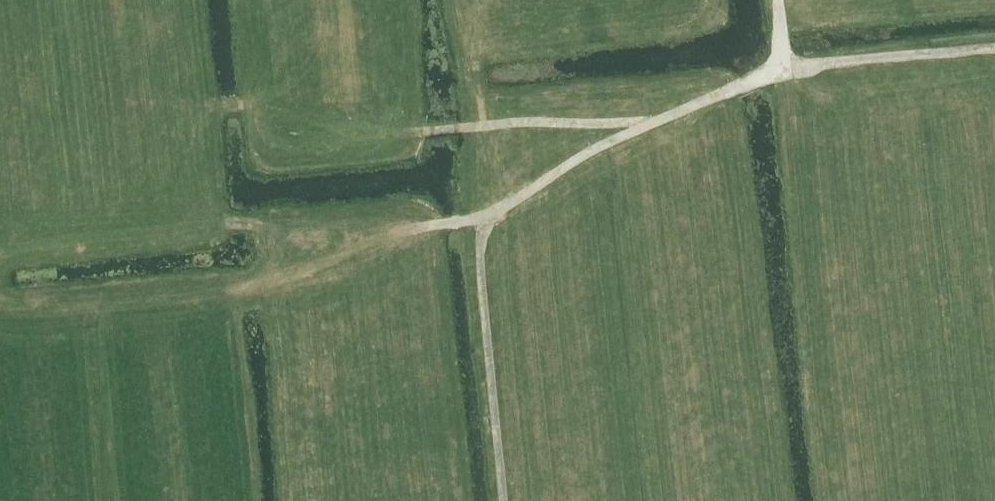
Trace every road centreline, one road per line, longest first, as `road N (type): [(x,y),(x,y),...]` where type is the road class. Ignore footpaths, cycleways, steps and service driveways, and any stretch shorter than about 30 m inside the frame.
road 1 (track): [(506,500),(482,254),(486,222),(650,126)]
road 2 (track): [(650,126),(364,134),(281,104),(195,100)]
road 3 (track): [(486,222),(429,228),(286,295),(236,301)]
road 4 (track): [(650,126),(785,64),(779,0)]

